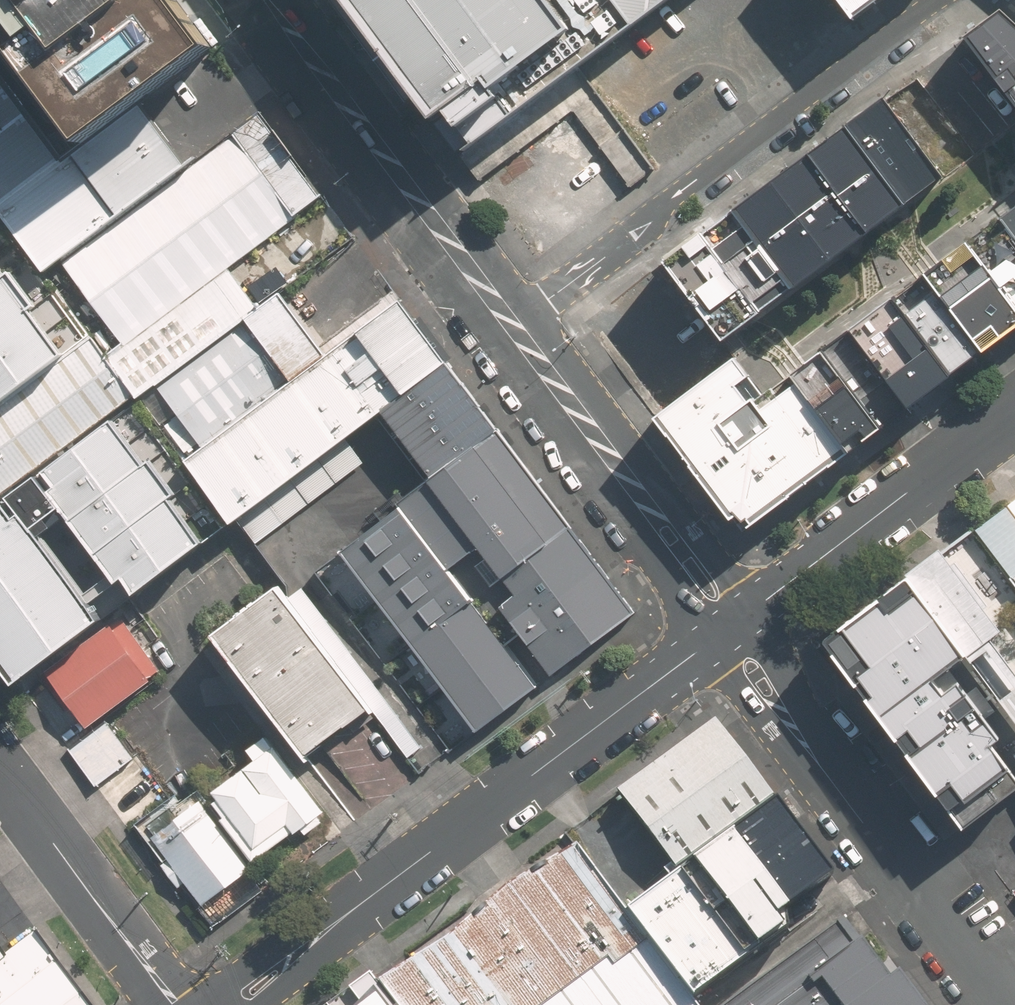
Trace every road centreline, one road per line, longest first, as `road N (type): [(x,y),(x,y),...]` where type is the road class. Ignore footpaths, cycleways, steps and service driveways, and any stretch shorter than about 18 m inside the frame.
road 1 (tertiary): [(704,640),(233,1004)]
road 2 (residential): [(937,0),(510,328)]
road 3 (residential): [(510,328),(261,0)]
road 4 (tertiary): [(1014,411),(746,608)]
road 5 (residential): [(803,745),(995,1004)]
road 6 (residential): [(177,1004),(0,767)]
road 7 (residential): [(629,484),(510,328)]
road 8 (residential): [(704,640),(652,556),(629,484)]
road 9 (residential): [(629,484),(690,527),(746,608)]
road 10 (residential): [(746,608),(803,745)]
road 11 (residential): [(803,745),(751,704),(704,640)]

